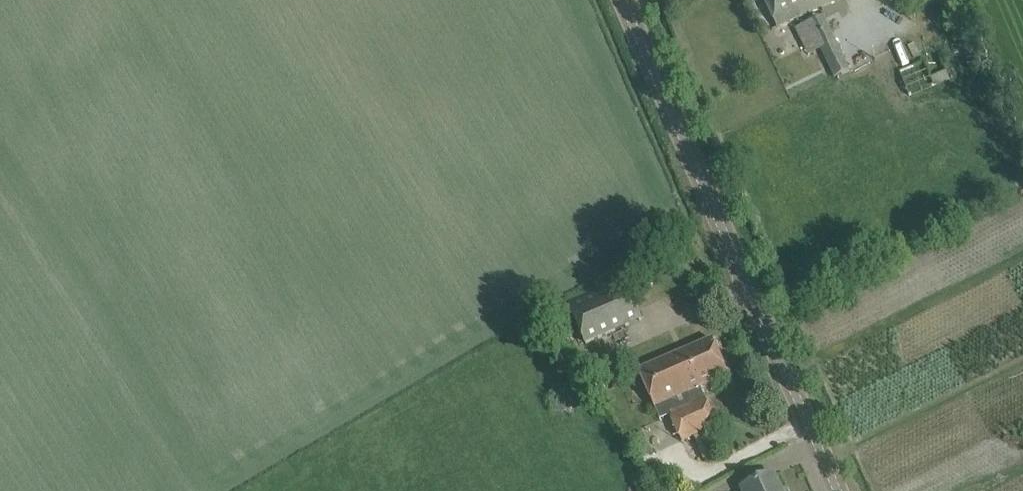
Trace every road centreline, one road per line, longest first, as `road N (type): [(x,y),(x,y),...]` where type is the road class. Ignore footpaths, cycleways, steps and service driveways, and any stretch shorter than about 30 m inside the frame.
road 1 (unclassified): [(839,490),(621,0)]

